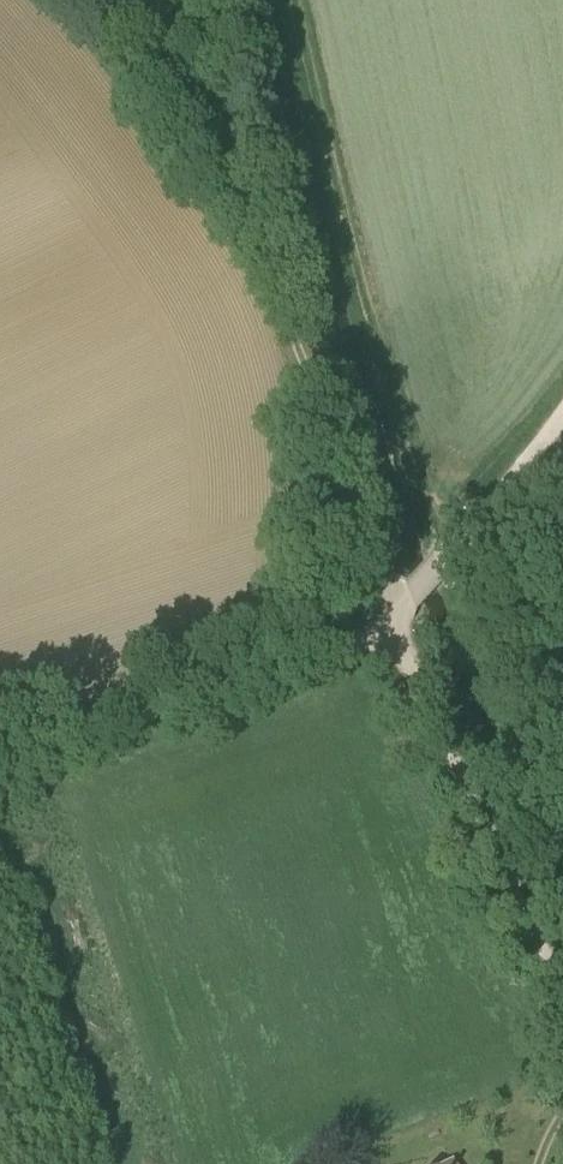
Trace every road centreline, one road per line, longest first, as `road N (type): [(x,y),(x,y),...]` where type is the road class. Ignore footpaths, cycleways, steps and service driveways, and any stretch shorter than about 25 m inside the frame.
road 1 (track): [(562,1000),(389,626)]
road 2 (unclassified): [(0,760),(343,649),(389,626)]
road 3 (track): [(389,626),(562,414)]

